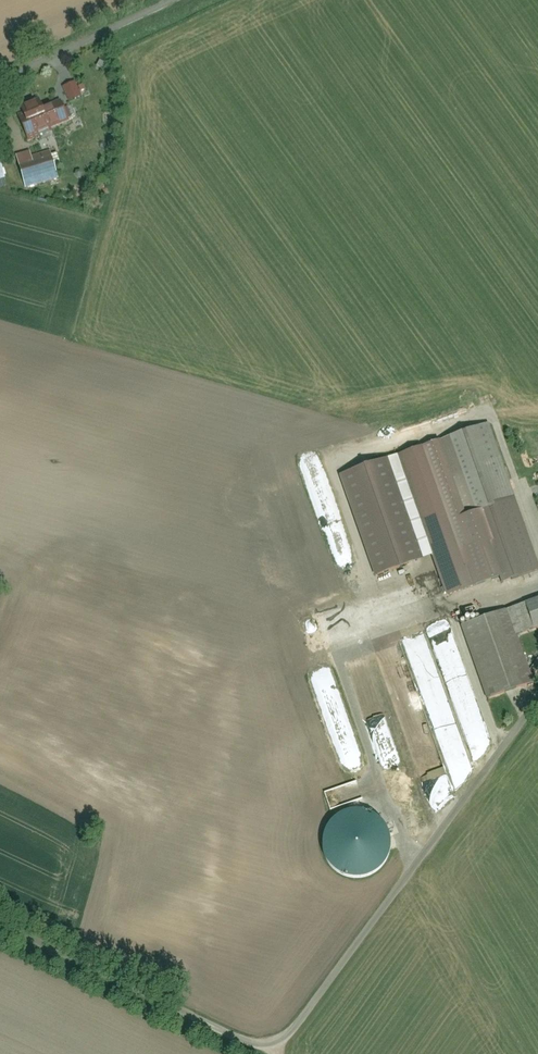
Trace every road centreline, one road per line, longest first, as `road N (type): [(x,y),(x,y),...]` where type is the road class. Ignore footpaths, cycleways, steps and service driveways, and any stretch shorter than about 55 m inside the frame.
road 1 (residential): [(0,922),(275,1050),(537,701)]
road 2 (residential): [(0,86),(184,0)]

